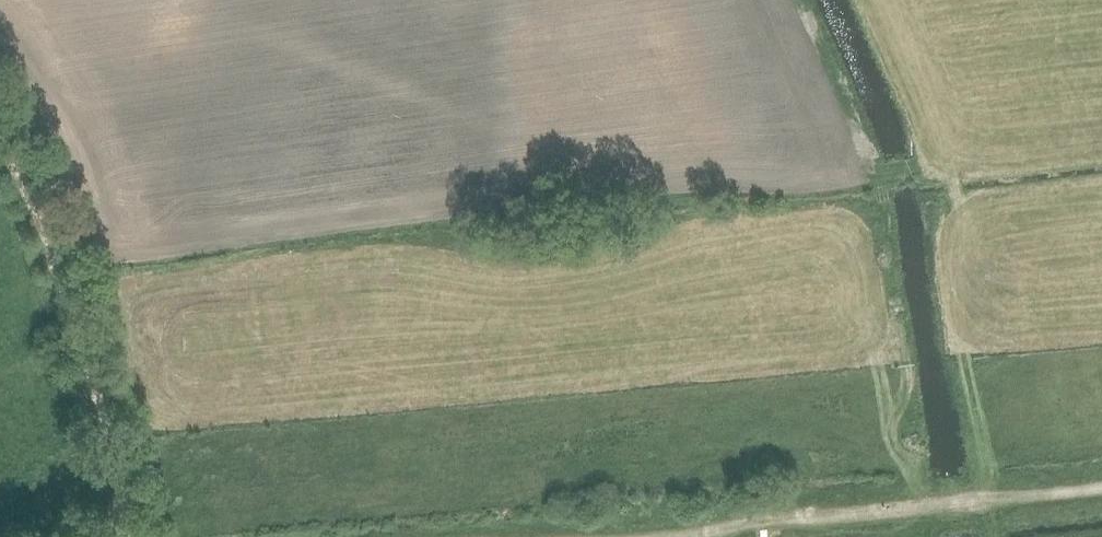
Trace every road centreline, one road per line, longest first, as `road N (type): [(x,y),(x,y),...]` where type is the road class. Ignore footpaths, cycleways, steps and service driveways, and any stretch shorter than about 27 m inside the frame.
road 1 (track): [(616,536),(1101,491)]
road 2 (track): [(124,536),(115,421),(91,326),(58,222),(0,117)]

